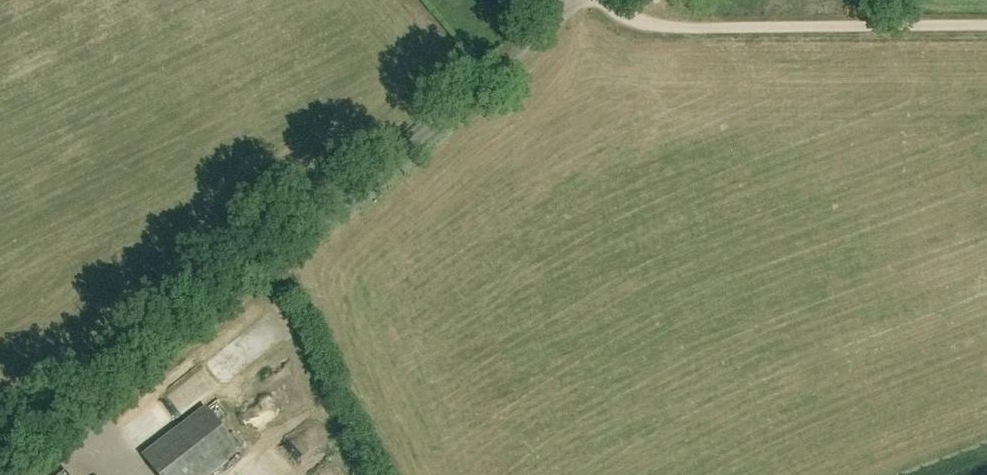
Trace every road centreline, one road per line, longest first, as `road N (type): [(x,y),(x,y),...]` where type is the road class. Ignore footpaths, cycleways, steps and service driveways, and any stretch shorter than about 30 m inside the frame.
road 1 (unclassified): [(6,474),(579,0)]

